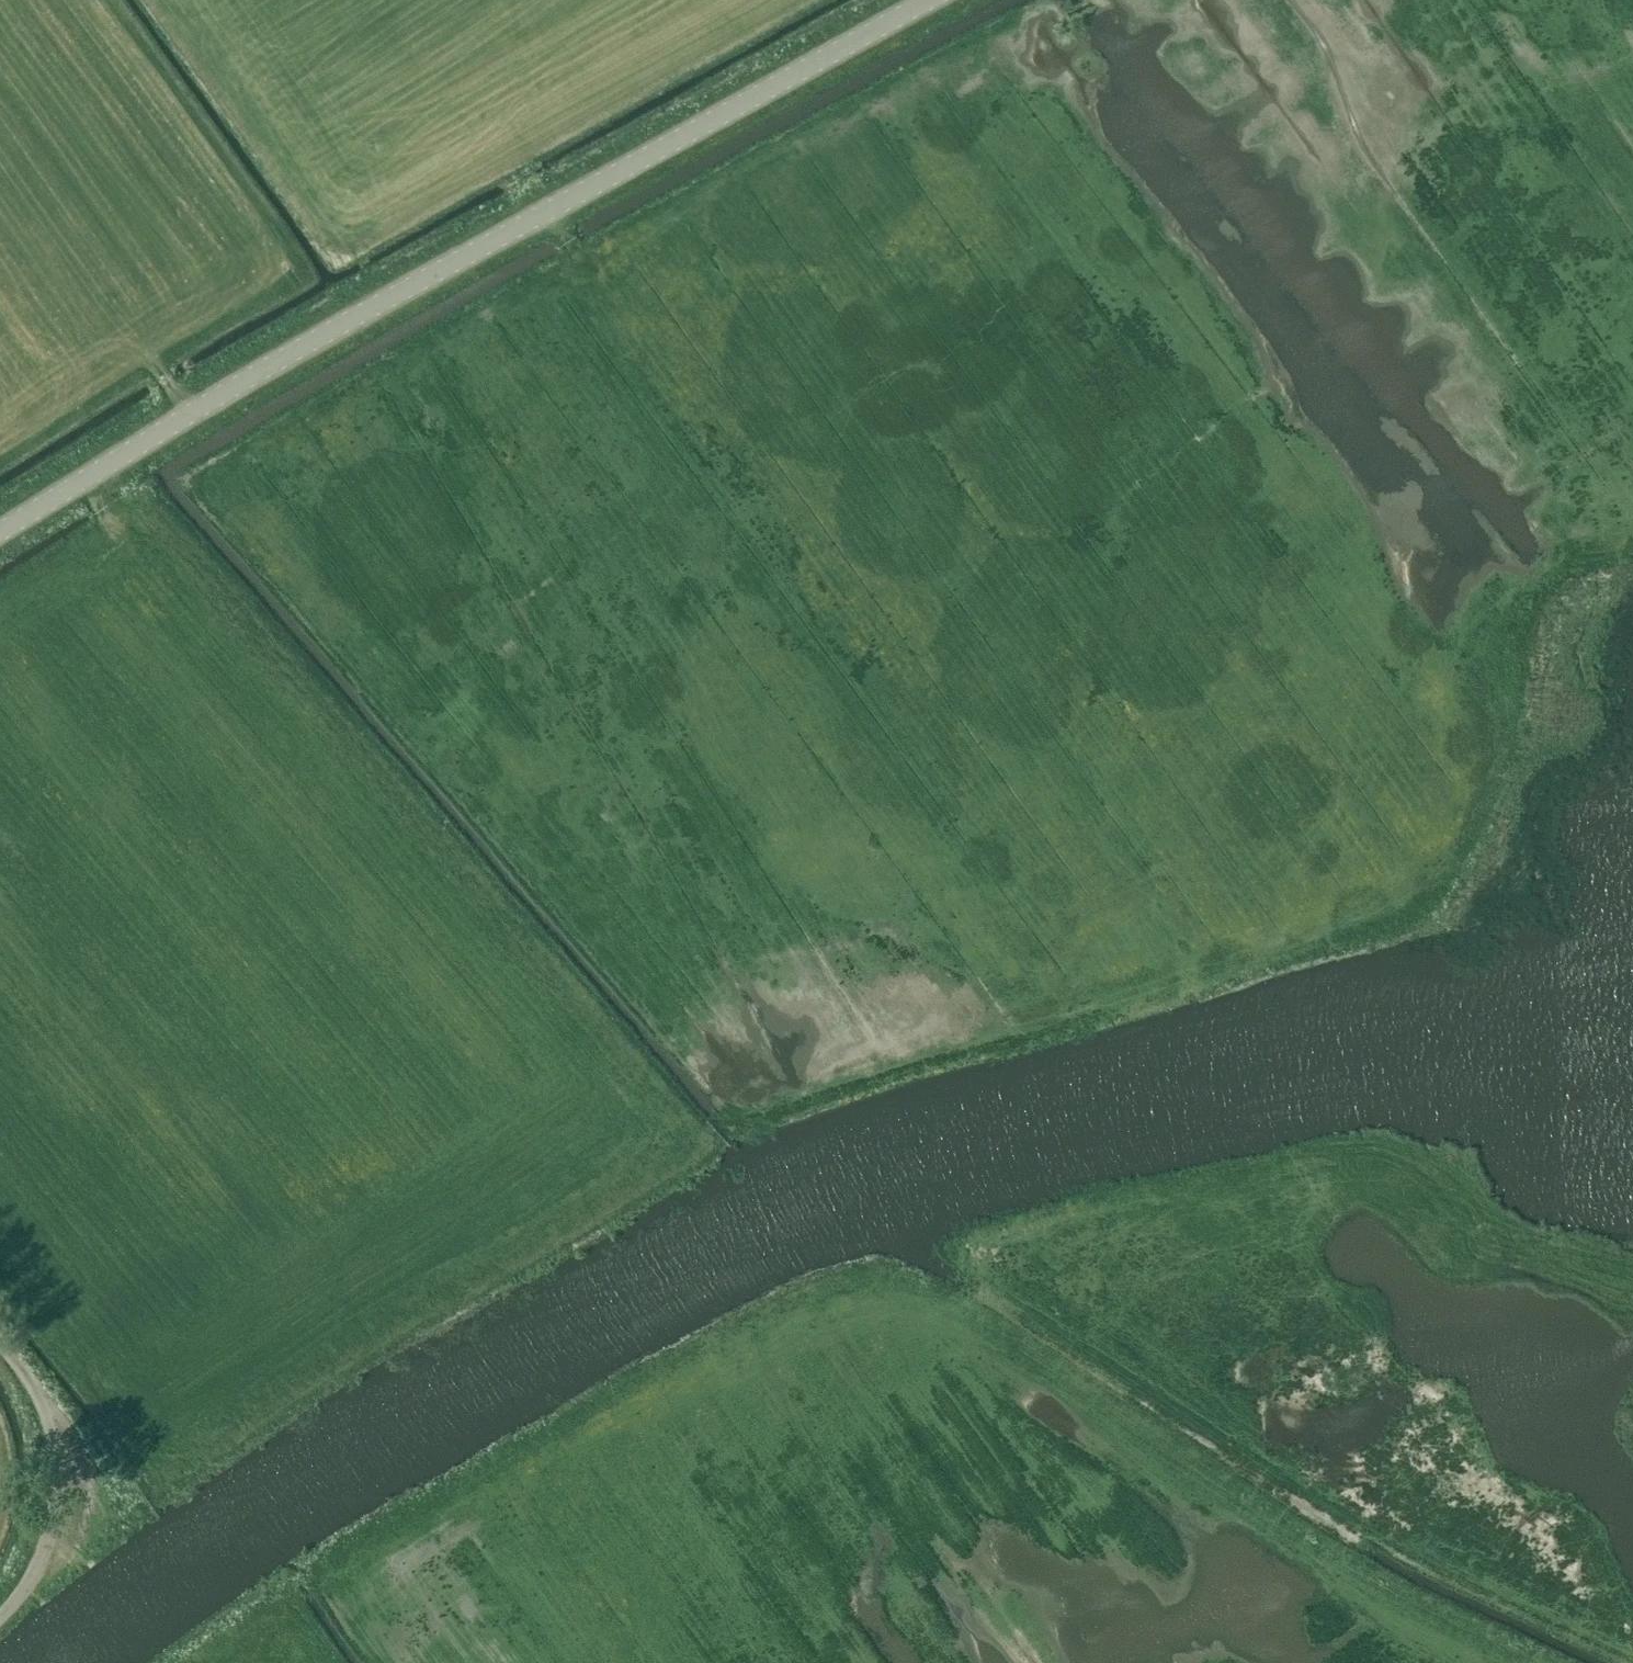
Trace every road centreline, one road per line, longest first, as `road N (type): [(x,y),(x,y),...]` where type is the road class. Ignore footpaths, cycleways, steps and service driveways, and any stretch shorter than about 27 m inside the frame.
road 1 (tertiary): [(0,531),(253,375),(929,0)]
road 2 (unclassified): [(0,1614),(36,1581),(56,1499),(54,1430),(0,1349)]

